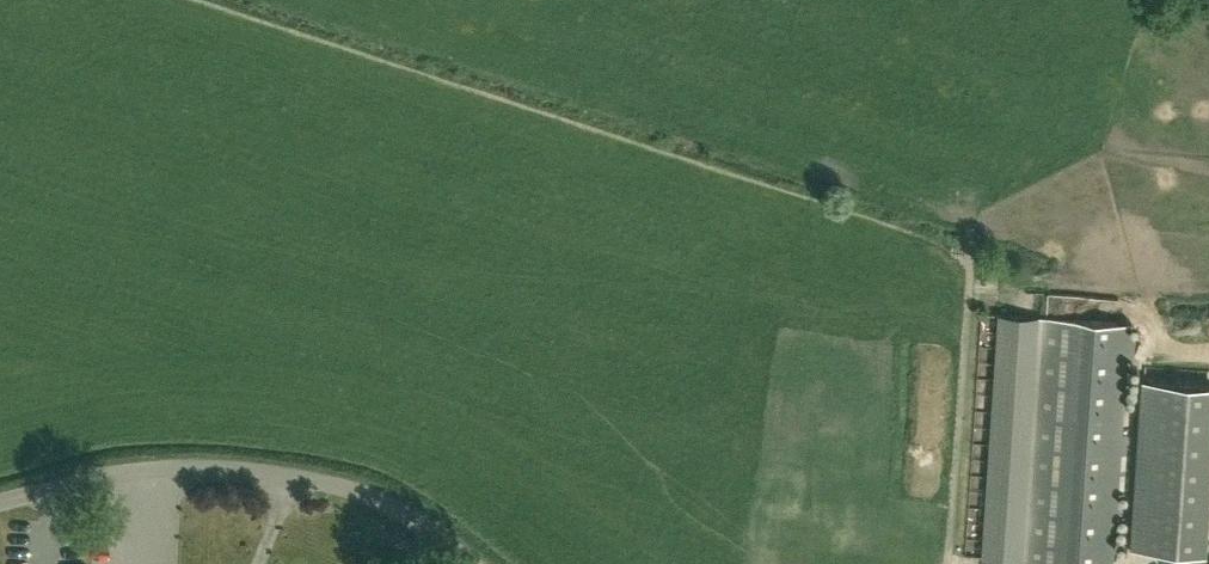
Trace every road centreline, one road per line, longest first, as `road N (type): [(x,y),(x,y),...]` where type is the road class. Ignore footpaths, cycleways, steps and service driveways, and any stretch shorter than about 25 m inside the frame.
road 1 (unclassified): [(464,563),(418,524),(362,494),(298,479),(136,472),(0,504)]

